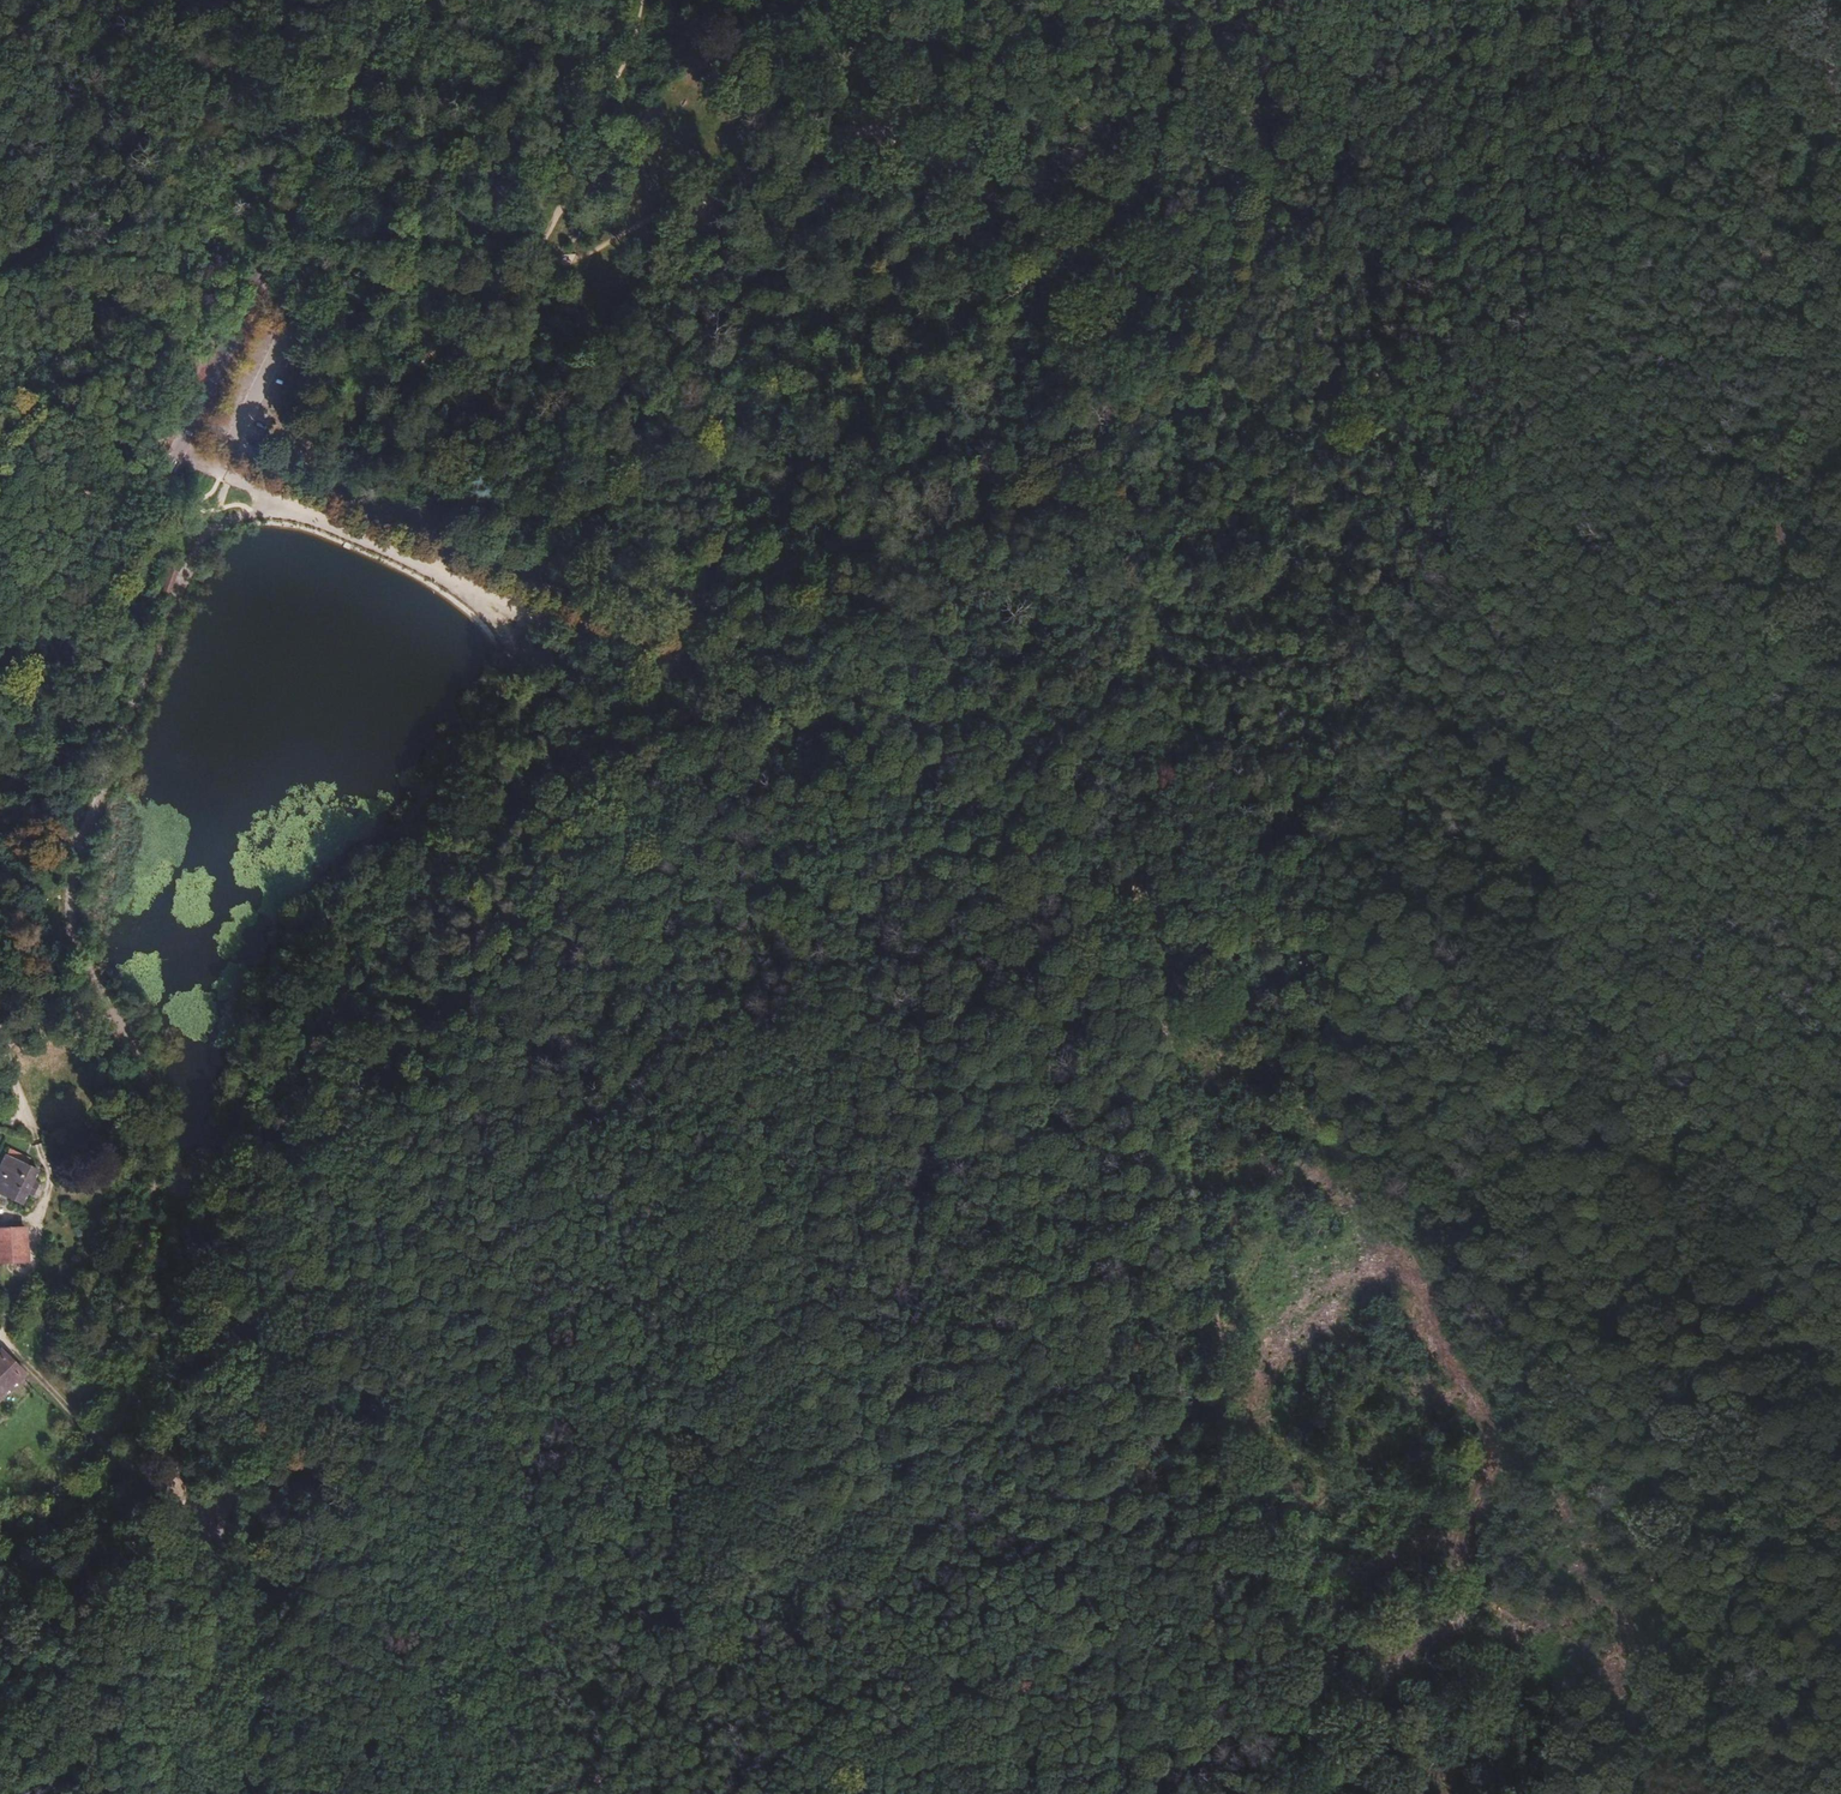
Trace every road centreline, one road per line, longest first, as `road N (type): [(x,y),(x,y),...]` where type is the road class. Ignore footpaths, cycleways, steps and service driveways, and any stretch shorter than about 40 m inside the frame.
road 1 (track): [(1840,1383),(1673,1124),(1596,989),(1486,620),(1406,448),(1383,364),(1373,278),(1382,231),(1471,0)]
road 2 (track): [(1840,1203),(1143,895),(757,712)]
road 3 (track): [(843,771),(831,865),(768,1047),(771,1128),(743,1223),(752,1349),(742,1522),(783,1586),(817,1721),(814,1793)]
road 4 (track): [(663,669),(703,625),(762,581),(836,544),(1070,481),(1143,424),(1210,353),(1227,330),(1246,272),(1259,164),(1224,66),(1171,0)]
road 5 (track): [(663,669),(622,782),(585,852),(456,994),(360,1152),(332,1212),(265,1438),(247,1476),(213,1507)]
road 6 (track): [(1297,1793),(1143,895)]
road 7 (unclassified): [(0,782),(33,672),(103,581),(180,451),(394,0)]
road 8 (track): [(574,1623),(1249,1505)]
road 9 (track): [(1840,629),(1807,587),(1790,547),(1781,472),(1826,210),(1826,123),(1761,0)]
road 10 (track): [(277,499),(563,622)]
road 11 (track): [(213,1507),(219,1594),(201,1683),(204,1725)]
road 12 (track): [(180,451),(0,366)]

